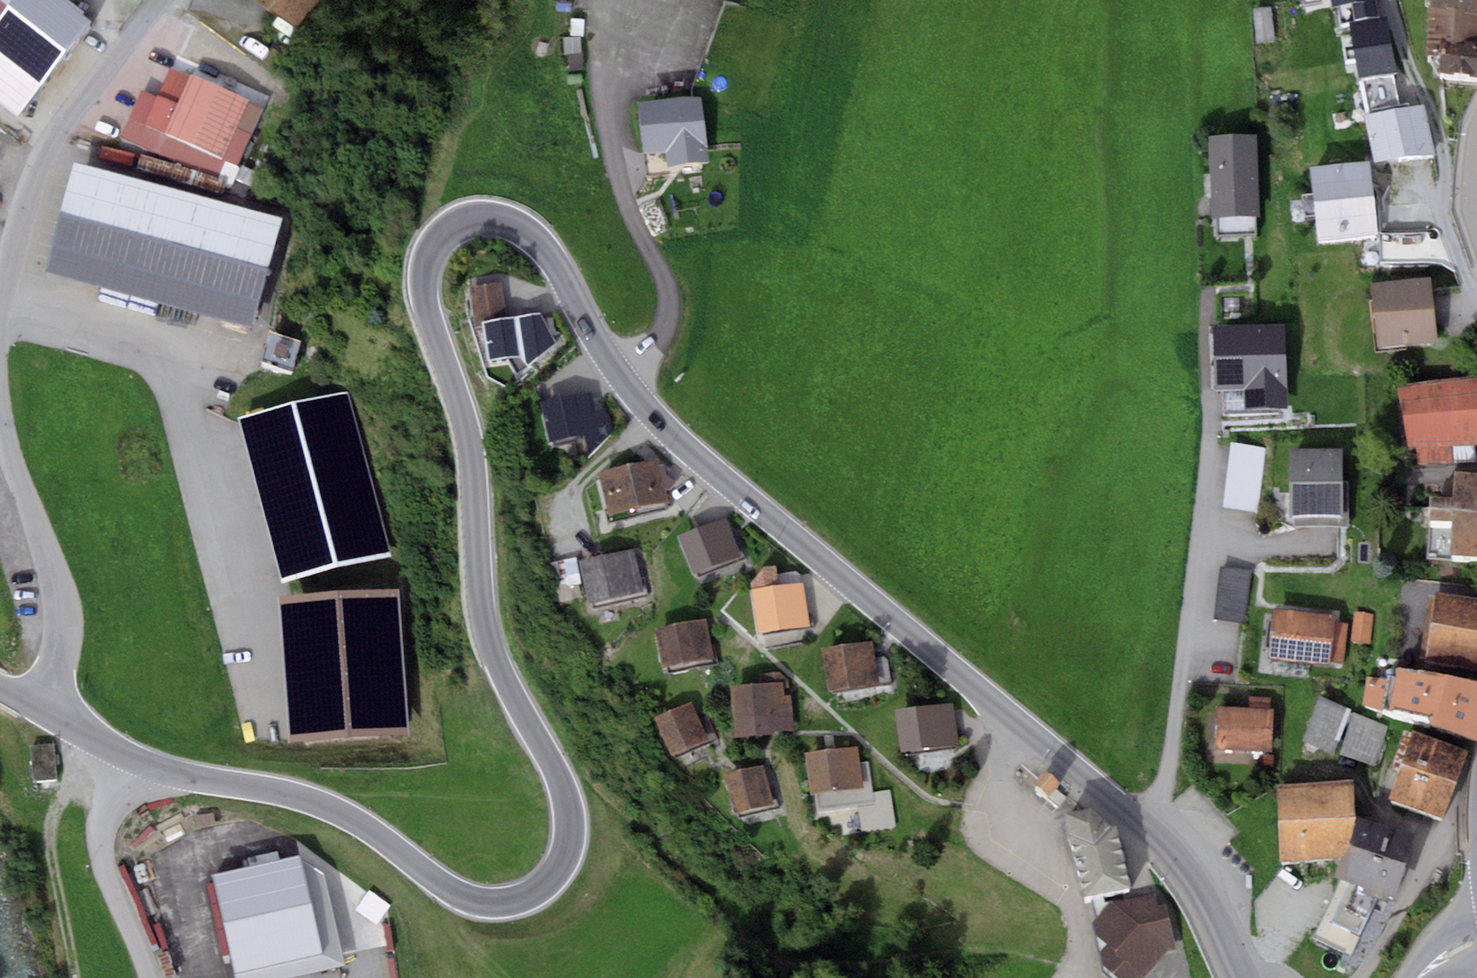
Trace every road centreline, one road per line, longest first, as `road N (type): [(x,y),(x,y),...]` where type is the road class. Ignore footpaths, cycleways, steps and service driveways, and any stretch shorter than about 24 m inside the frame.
road 1 (tertiary): [(1244,977),(1210,908),(1156,844),(662,425),(603,350),(538,241),(487,216),(449,223),(437,235),(424,287),(473,454),(483,623),(500,674),(559,775),(571,817),(563,858),(524,900),(494,906),(464,899),(343,813),(309,799),(192,778),(135,759)]
road 2 (residential): [(0,297),(46,146),(158,0)]
road 3 (residential): [(40,707),(64,604),(0,405)]
road 4 (track): [(76,977),(49,818),(94,737)]
road 5 (residential): [(149,977),(103,849),(109,811),(135,759)]

